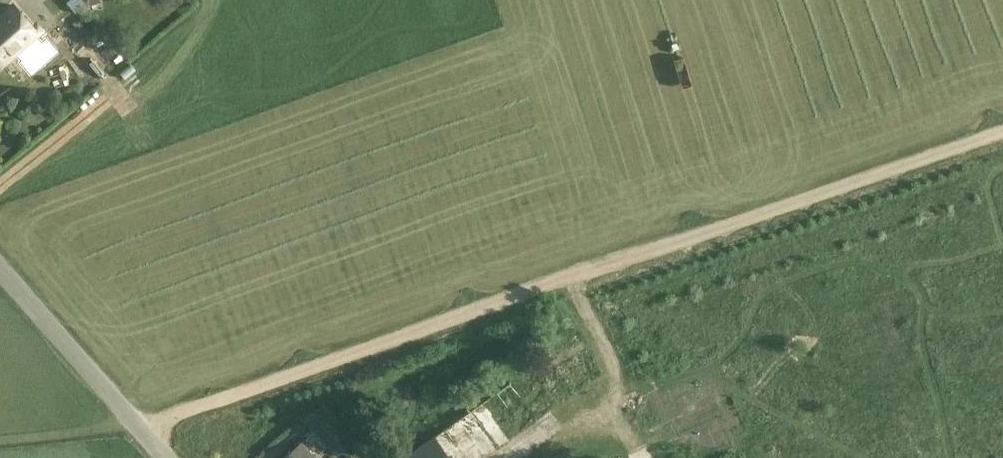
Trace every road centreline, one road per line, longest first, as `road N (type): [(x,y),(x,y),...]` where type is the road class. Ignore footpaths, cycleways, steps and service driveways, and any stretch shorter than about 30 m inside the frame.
road 1 (unclassified): [(145,425),(1002,134)]
road 2 (tertiary): [(145,425),(0,260)]
road 3 (track): [(0,438),(145,425)]

